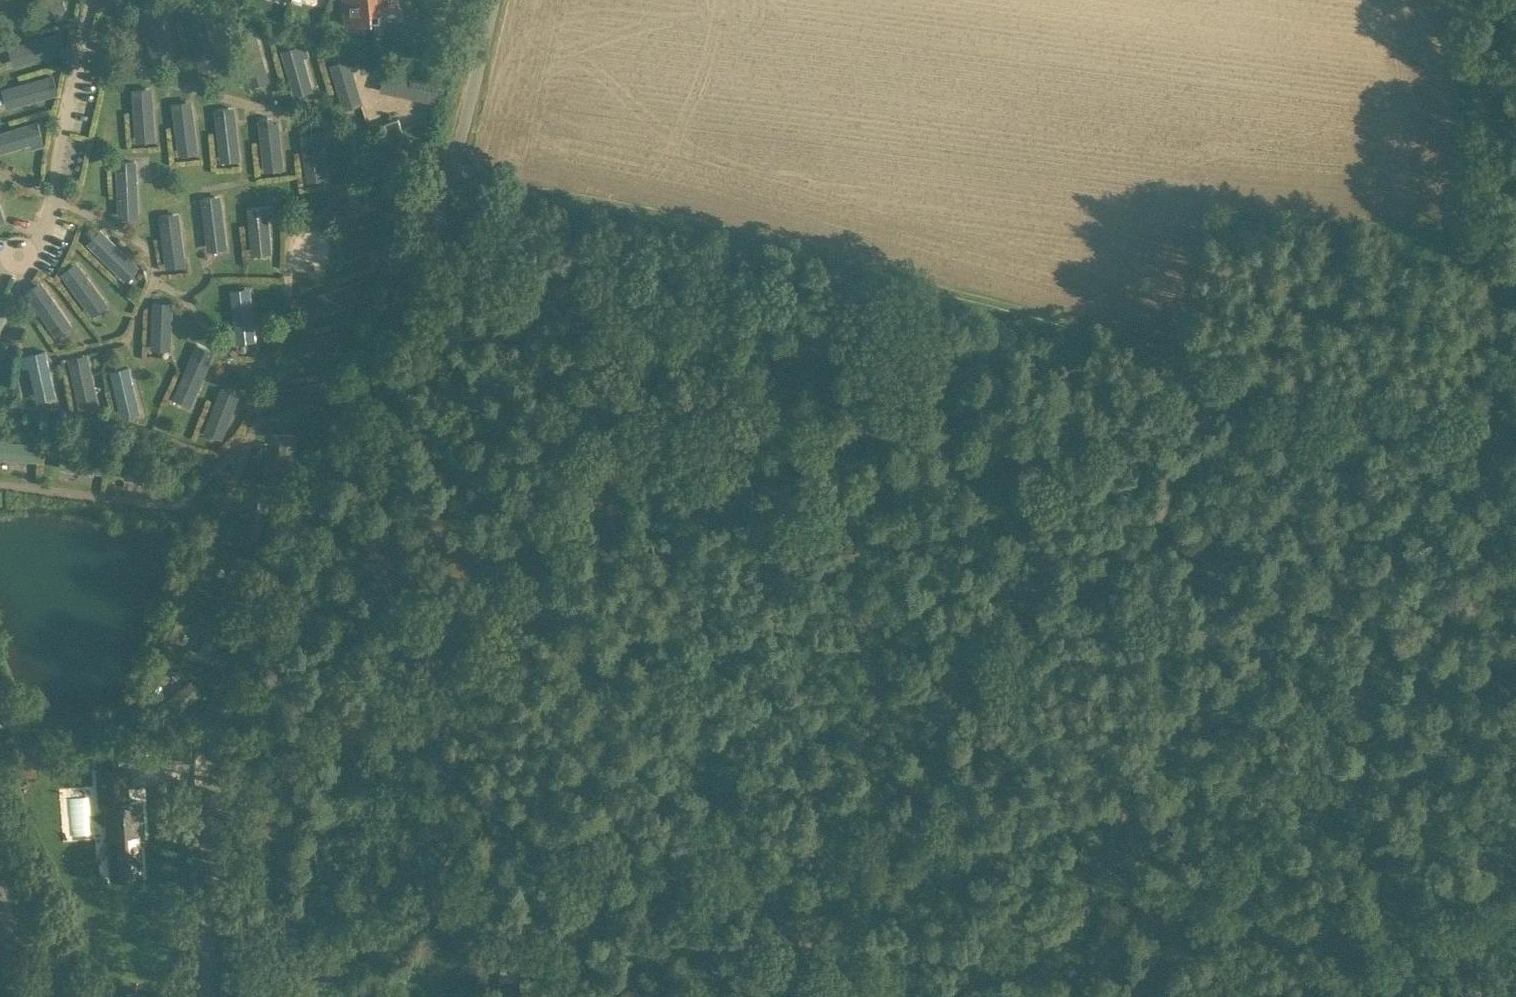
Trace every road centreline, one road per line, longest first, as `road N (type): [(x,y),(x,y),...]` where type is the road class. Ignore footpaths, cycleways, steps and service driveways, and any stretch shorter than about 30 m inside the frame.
road 1 (track): [(454,175),(927,286),(1478,430)]
road 2 (unclassified): [(211,996),(222,719),(454,175),(495,0)]
road 3 (track): [(1482,234),(1495,409),(1478,430)]

